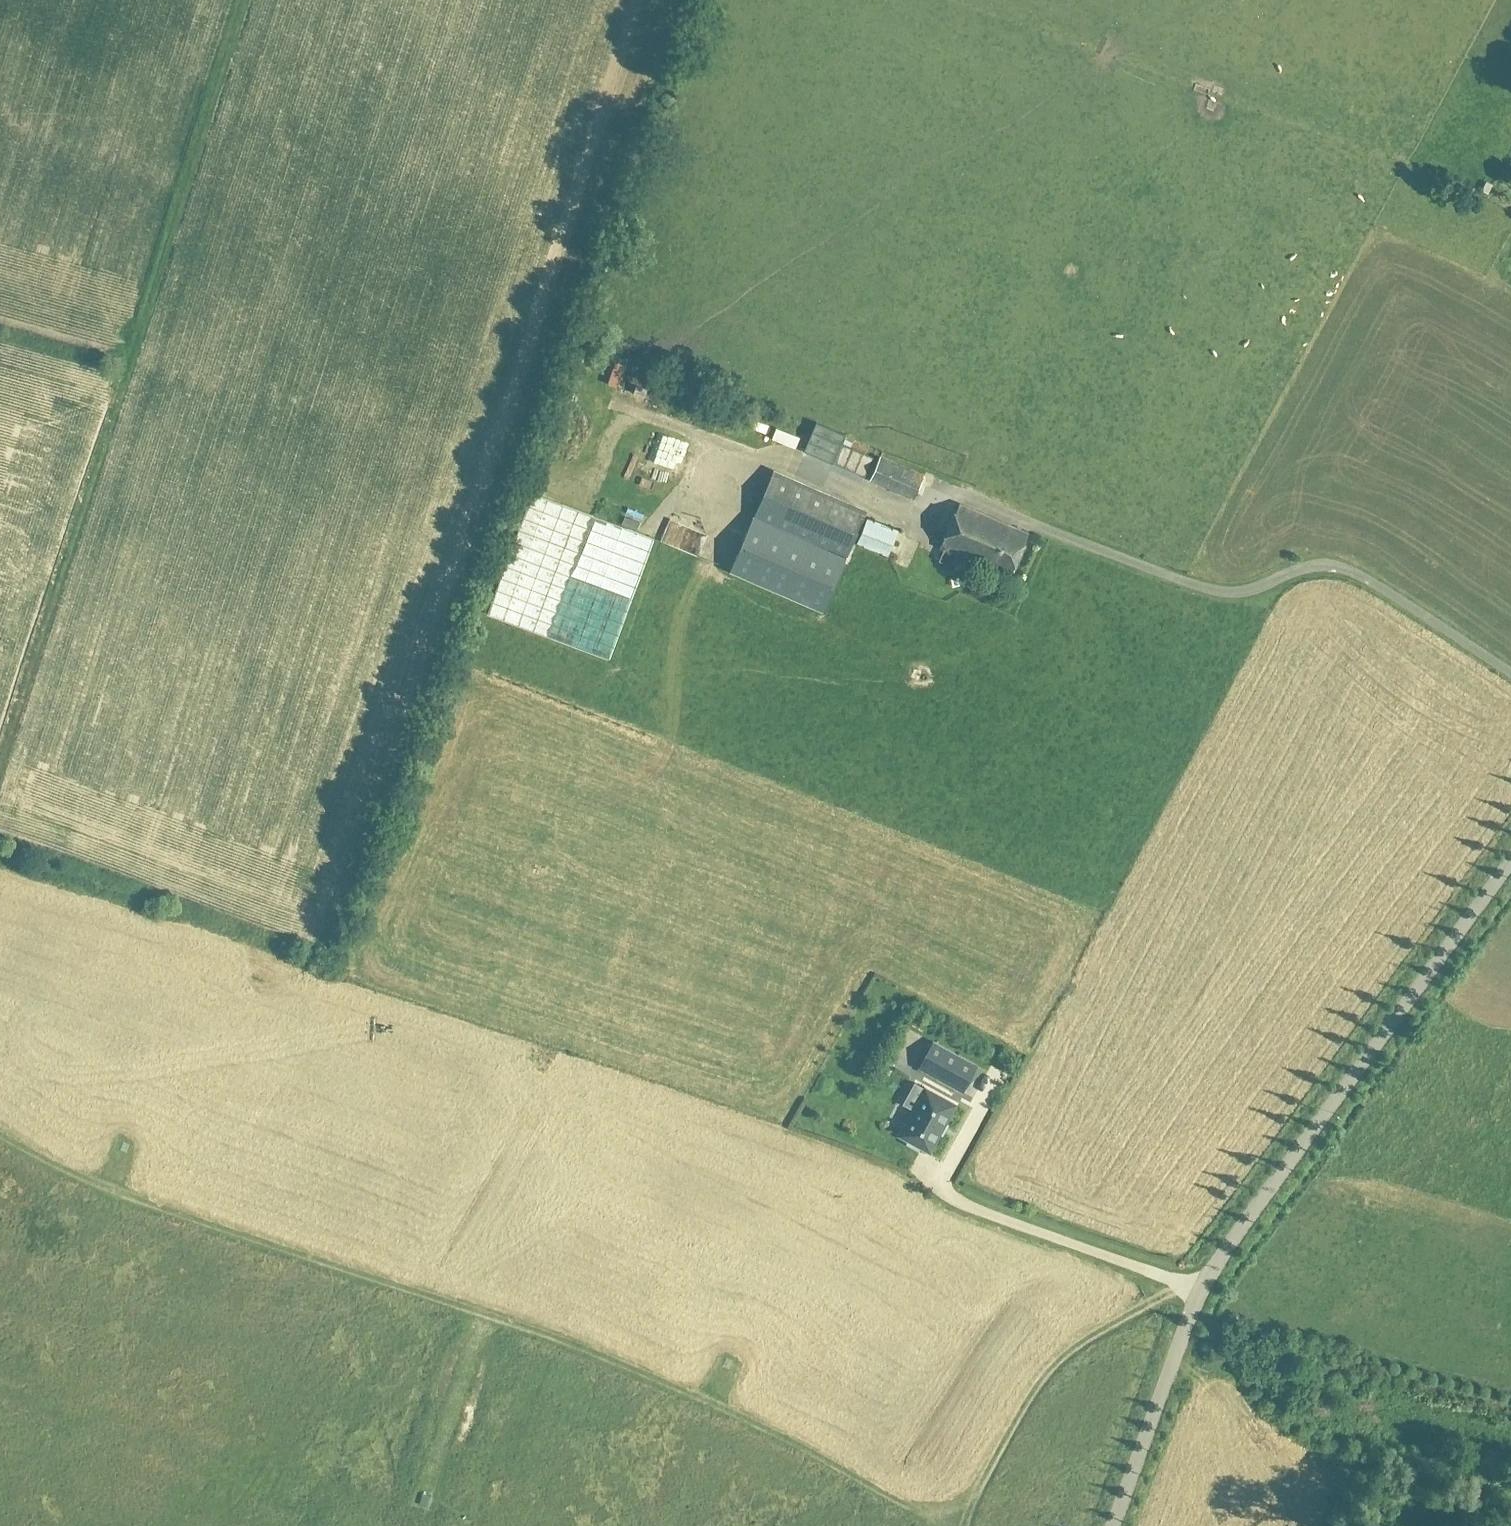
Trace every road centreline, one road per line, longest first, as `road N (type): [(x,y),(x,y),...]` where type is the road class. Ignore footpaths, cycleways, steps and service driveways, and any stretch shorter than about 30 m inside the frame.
road 1 (track): [(0,1127),(82,1176),(631,1361),(904,1500),(935,1507),(977,1491),(1024,1406),(1070,1348),(1150,1299),(1203,1288)]
road 2 (unclassified): [(1112,1525),(1210,1273),(1510,860)]
road 3 (track): [(125,349),(241,0)]

